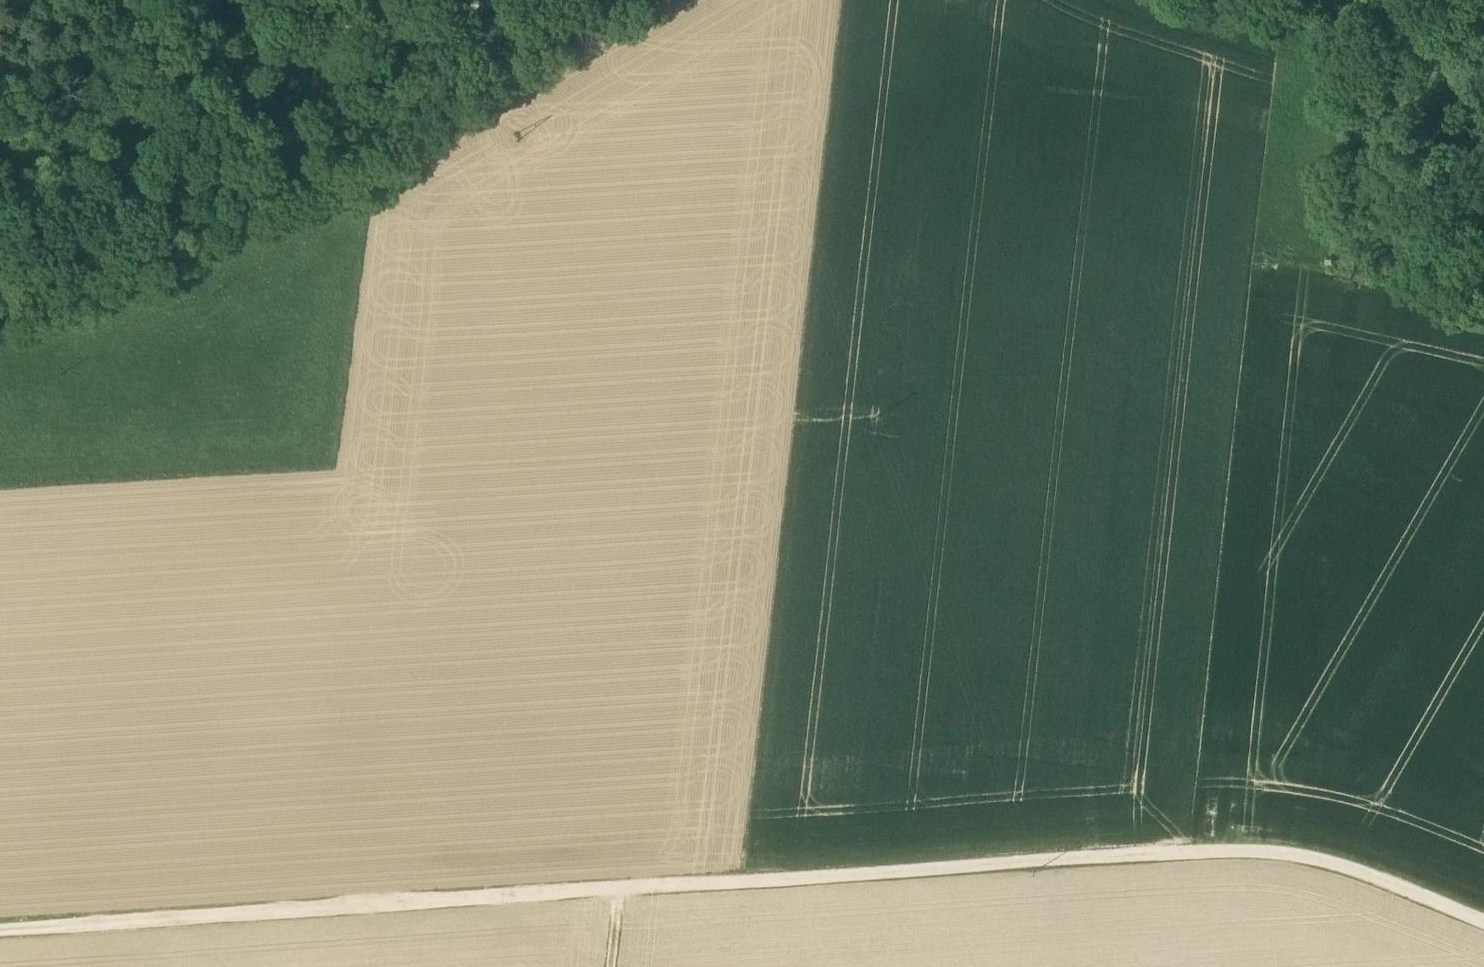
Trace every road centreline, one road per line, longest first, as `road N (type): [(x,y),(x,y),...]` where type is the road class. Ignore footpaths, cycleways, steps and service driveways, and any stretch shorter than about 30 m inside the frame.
road 1 (track): [(1483,920),(1316,860),(1113,865),(0,933)]
road 2 (track): [(1456,22),(1444,112),(1344,84)]

